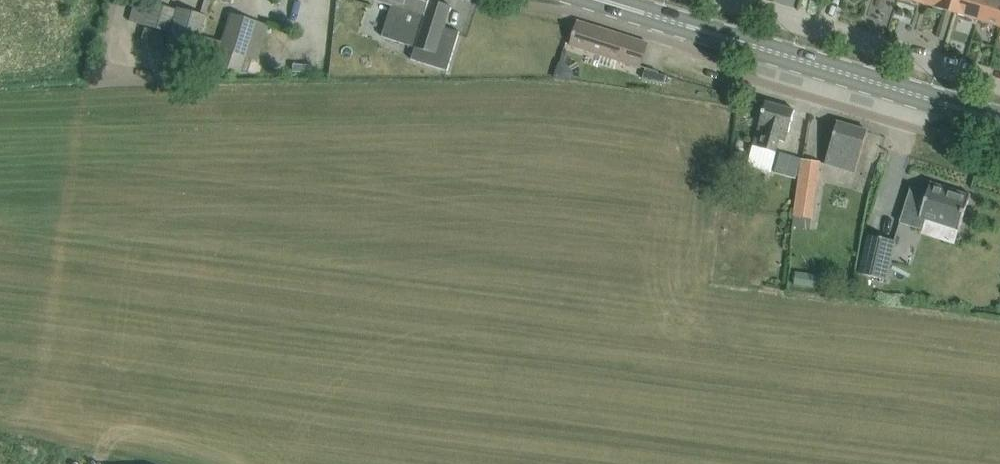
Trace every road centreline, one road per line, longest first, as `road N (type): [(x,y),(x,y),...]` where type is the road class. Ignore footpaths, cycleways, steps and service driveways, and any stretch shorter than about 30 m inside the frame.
road 1 (primary): [(999,120),(601,0)]
road 2 (residential): [(999,85),(714,0)]

